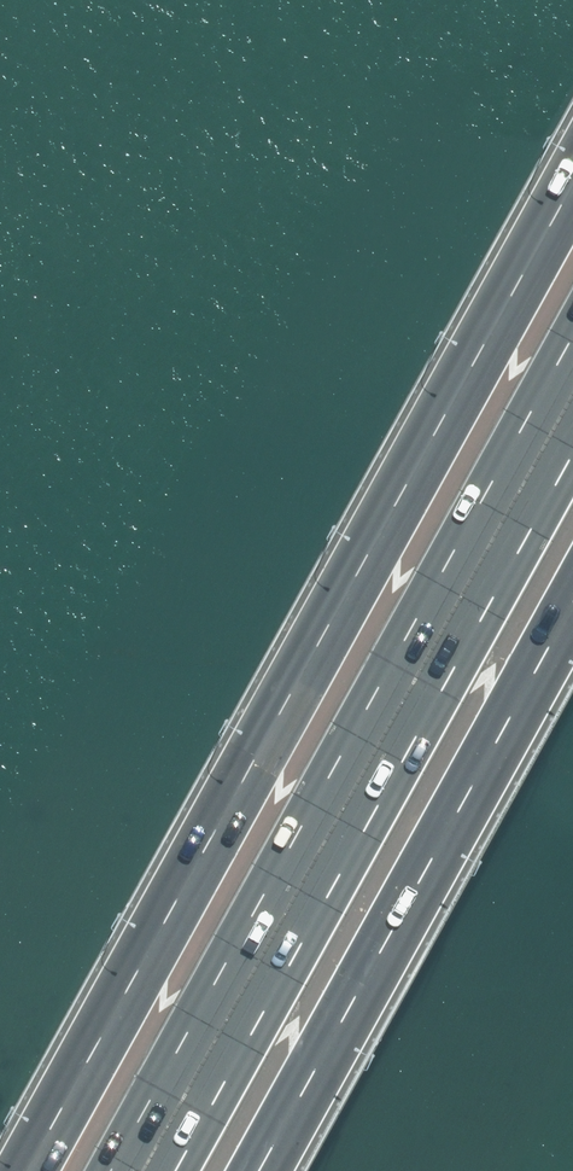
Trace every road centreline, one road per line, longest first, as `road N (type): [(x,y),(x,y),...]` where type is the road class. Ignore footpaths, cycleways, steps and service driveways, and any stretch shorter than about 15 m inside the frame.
road 1 (motorway): [(25,1170),(572,181)]
road 2 (motorway): [(142,1170),(572,393)]
road 3 (motorway): [(572,596),(255,1170)]

